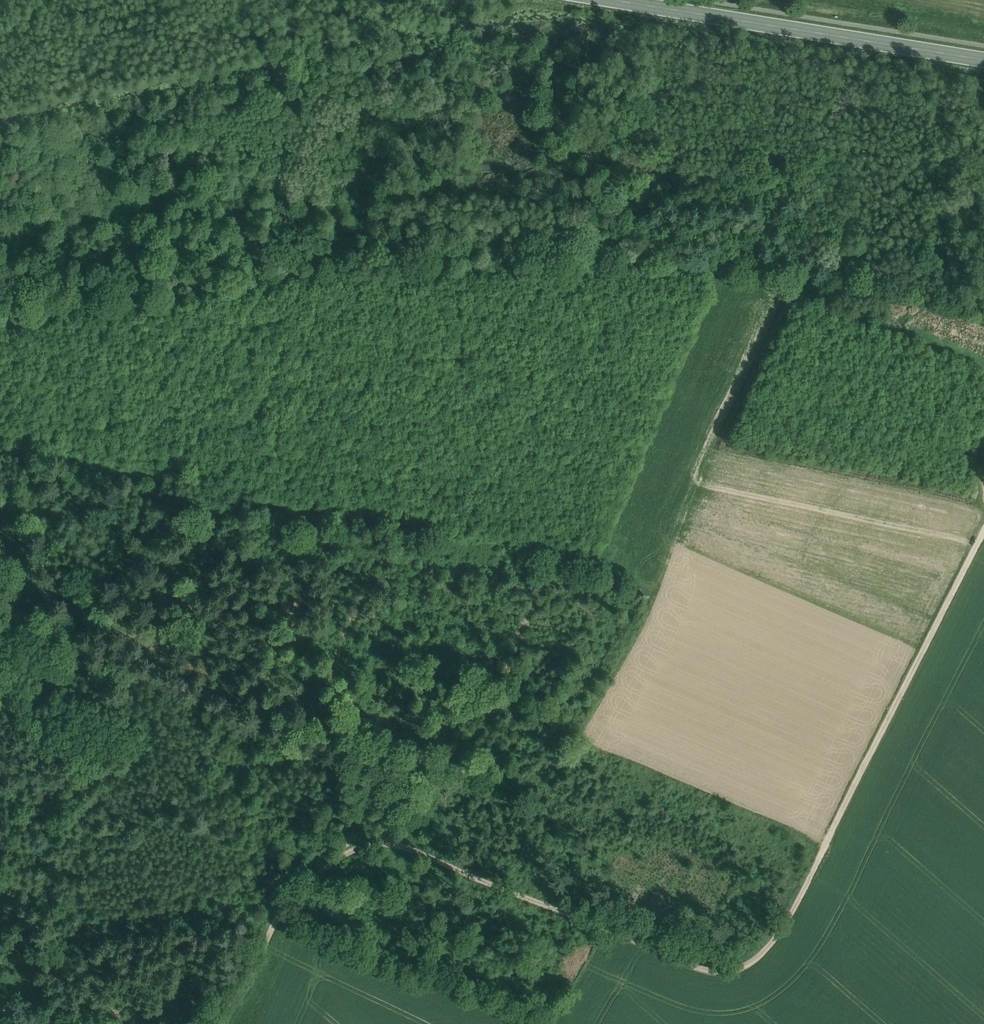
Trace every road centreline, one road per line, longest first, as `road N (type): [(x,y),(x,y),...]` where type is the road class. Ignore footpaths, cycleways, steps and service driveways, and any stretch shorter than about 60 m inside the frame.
road 1 (unclassified): [(211,1023),(275,916),(314,875),(373,844),(405,849),(695,966),(738,968),(775,935),(983,528)]
road 2 (secondary): [(983,60),(613,0)]

